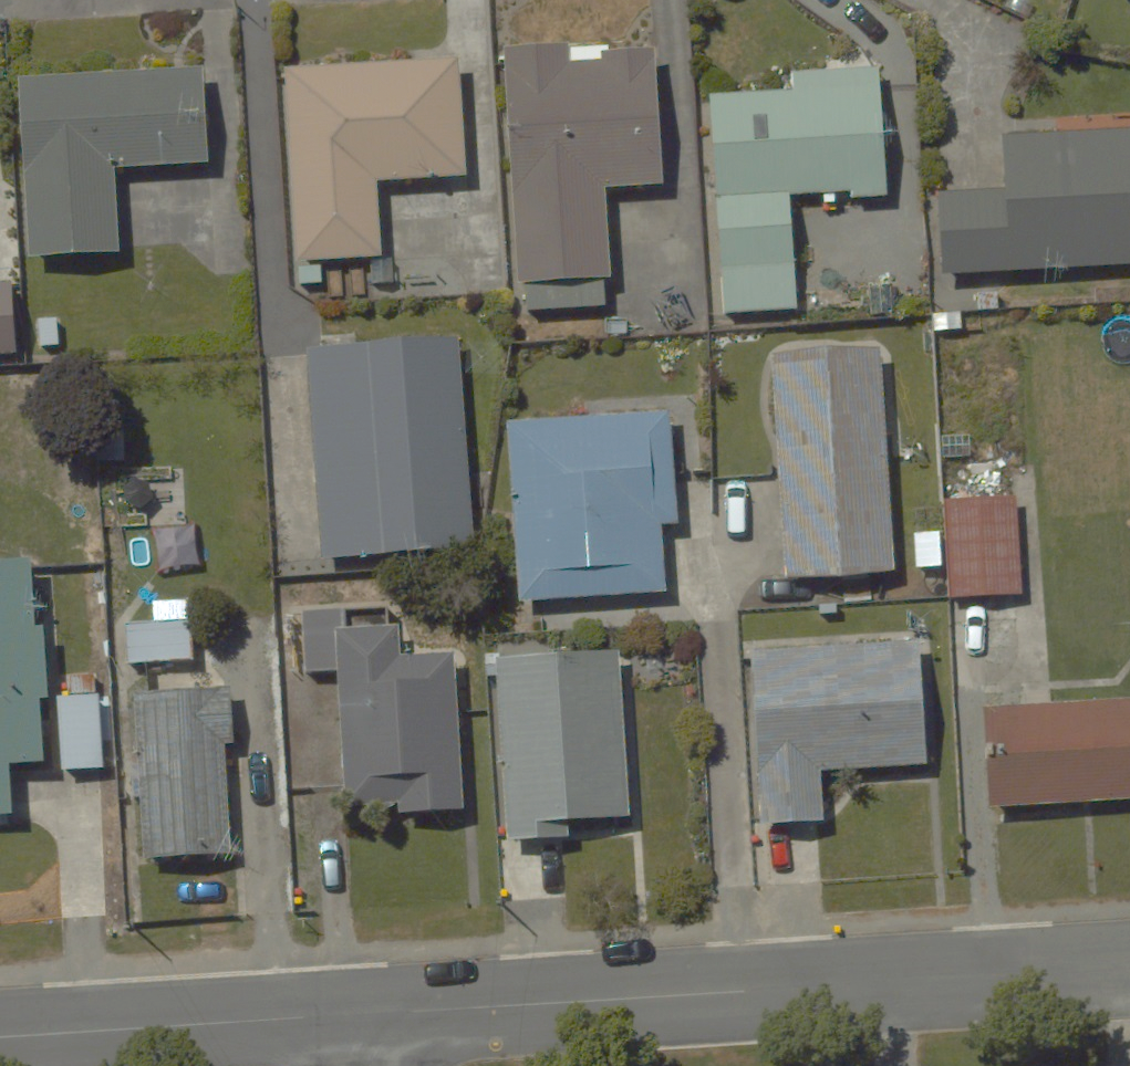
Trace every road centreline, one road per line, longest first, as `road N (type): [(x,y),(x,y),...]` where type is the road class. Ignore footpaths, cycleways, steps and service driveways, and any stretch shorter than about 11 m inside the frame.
road 1 (residential): [(368,1013),(1129,966)]
road 2 (residential): [(0,1036),(368,1013)]

